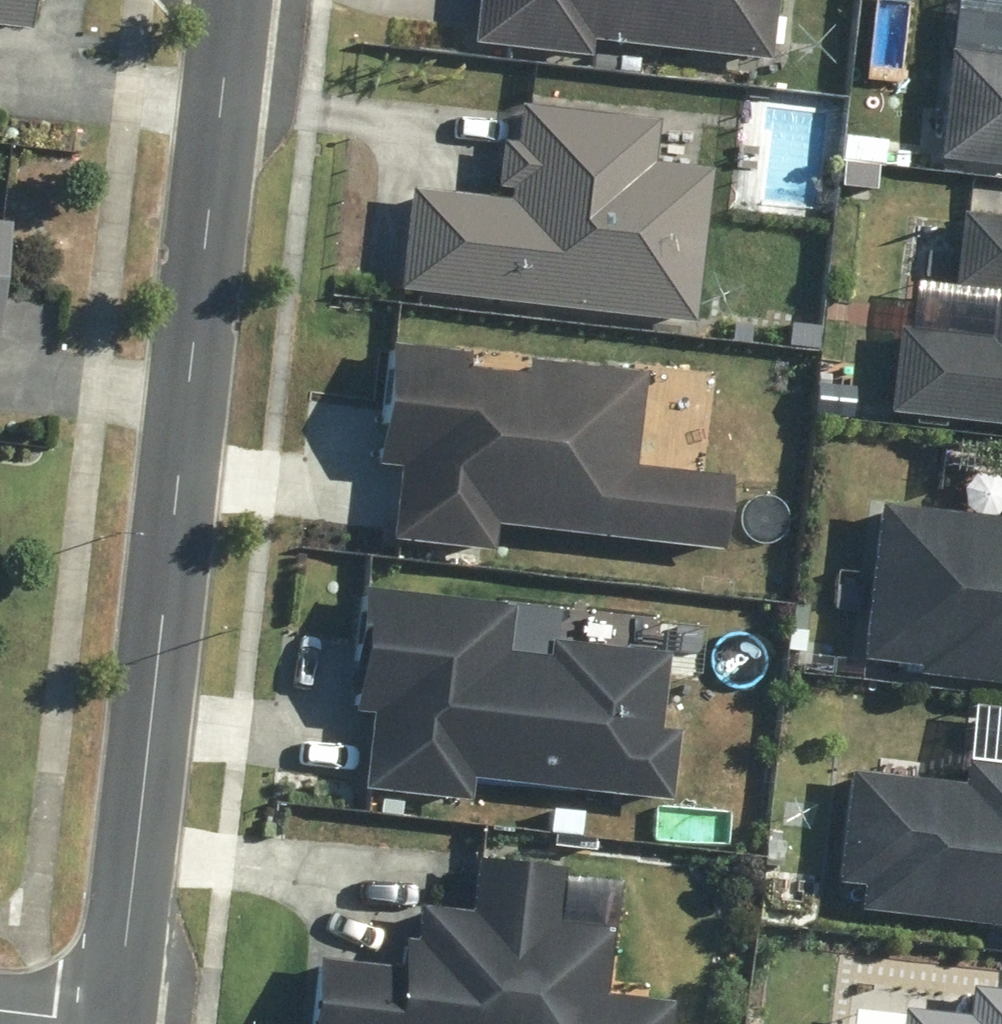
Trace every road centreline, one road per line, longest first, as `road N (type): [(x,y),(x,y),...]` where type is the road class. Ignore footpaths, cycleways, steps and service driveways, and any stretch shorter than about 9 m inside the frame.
road 1 (residential): [(235,0),(119,1012)]

